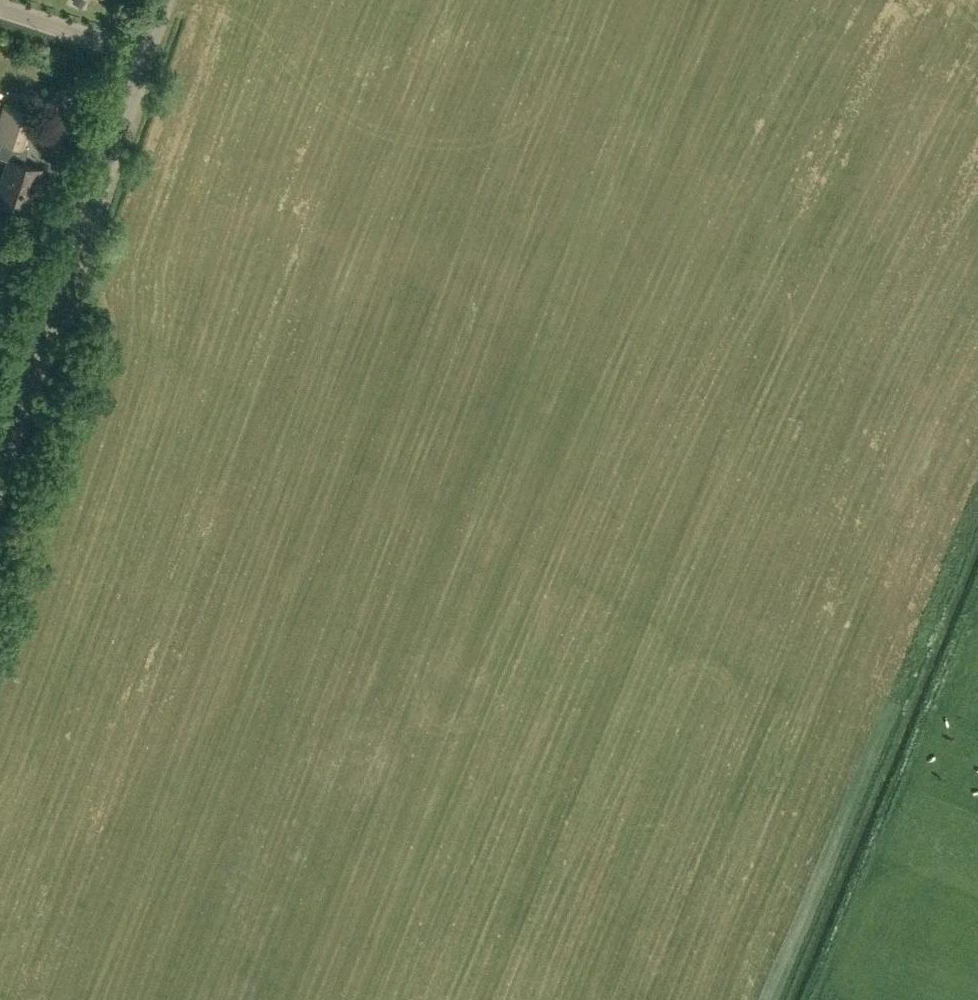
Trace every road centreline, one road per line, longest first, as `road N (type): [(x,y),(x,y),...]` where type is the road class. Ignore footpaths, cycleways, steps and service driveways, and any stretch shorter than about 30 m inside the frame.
road 1 (unclassified): [(0,481),(167,0)]

